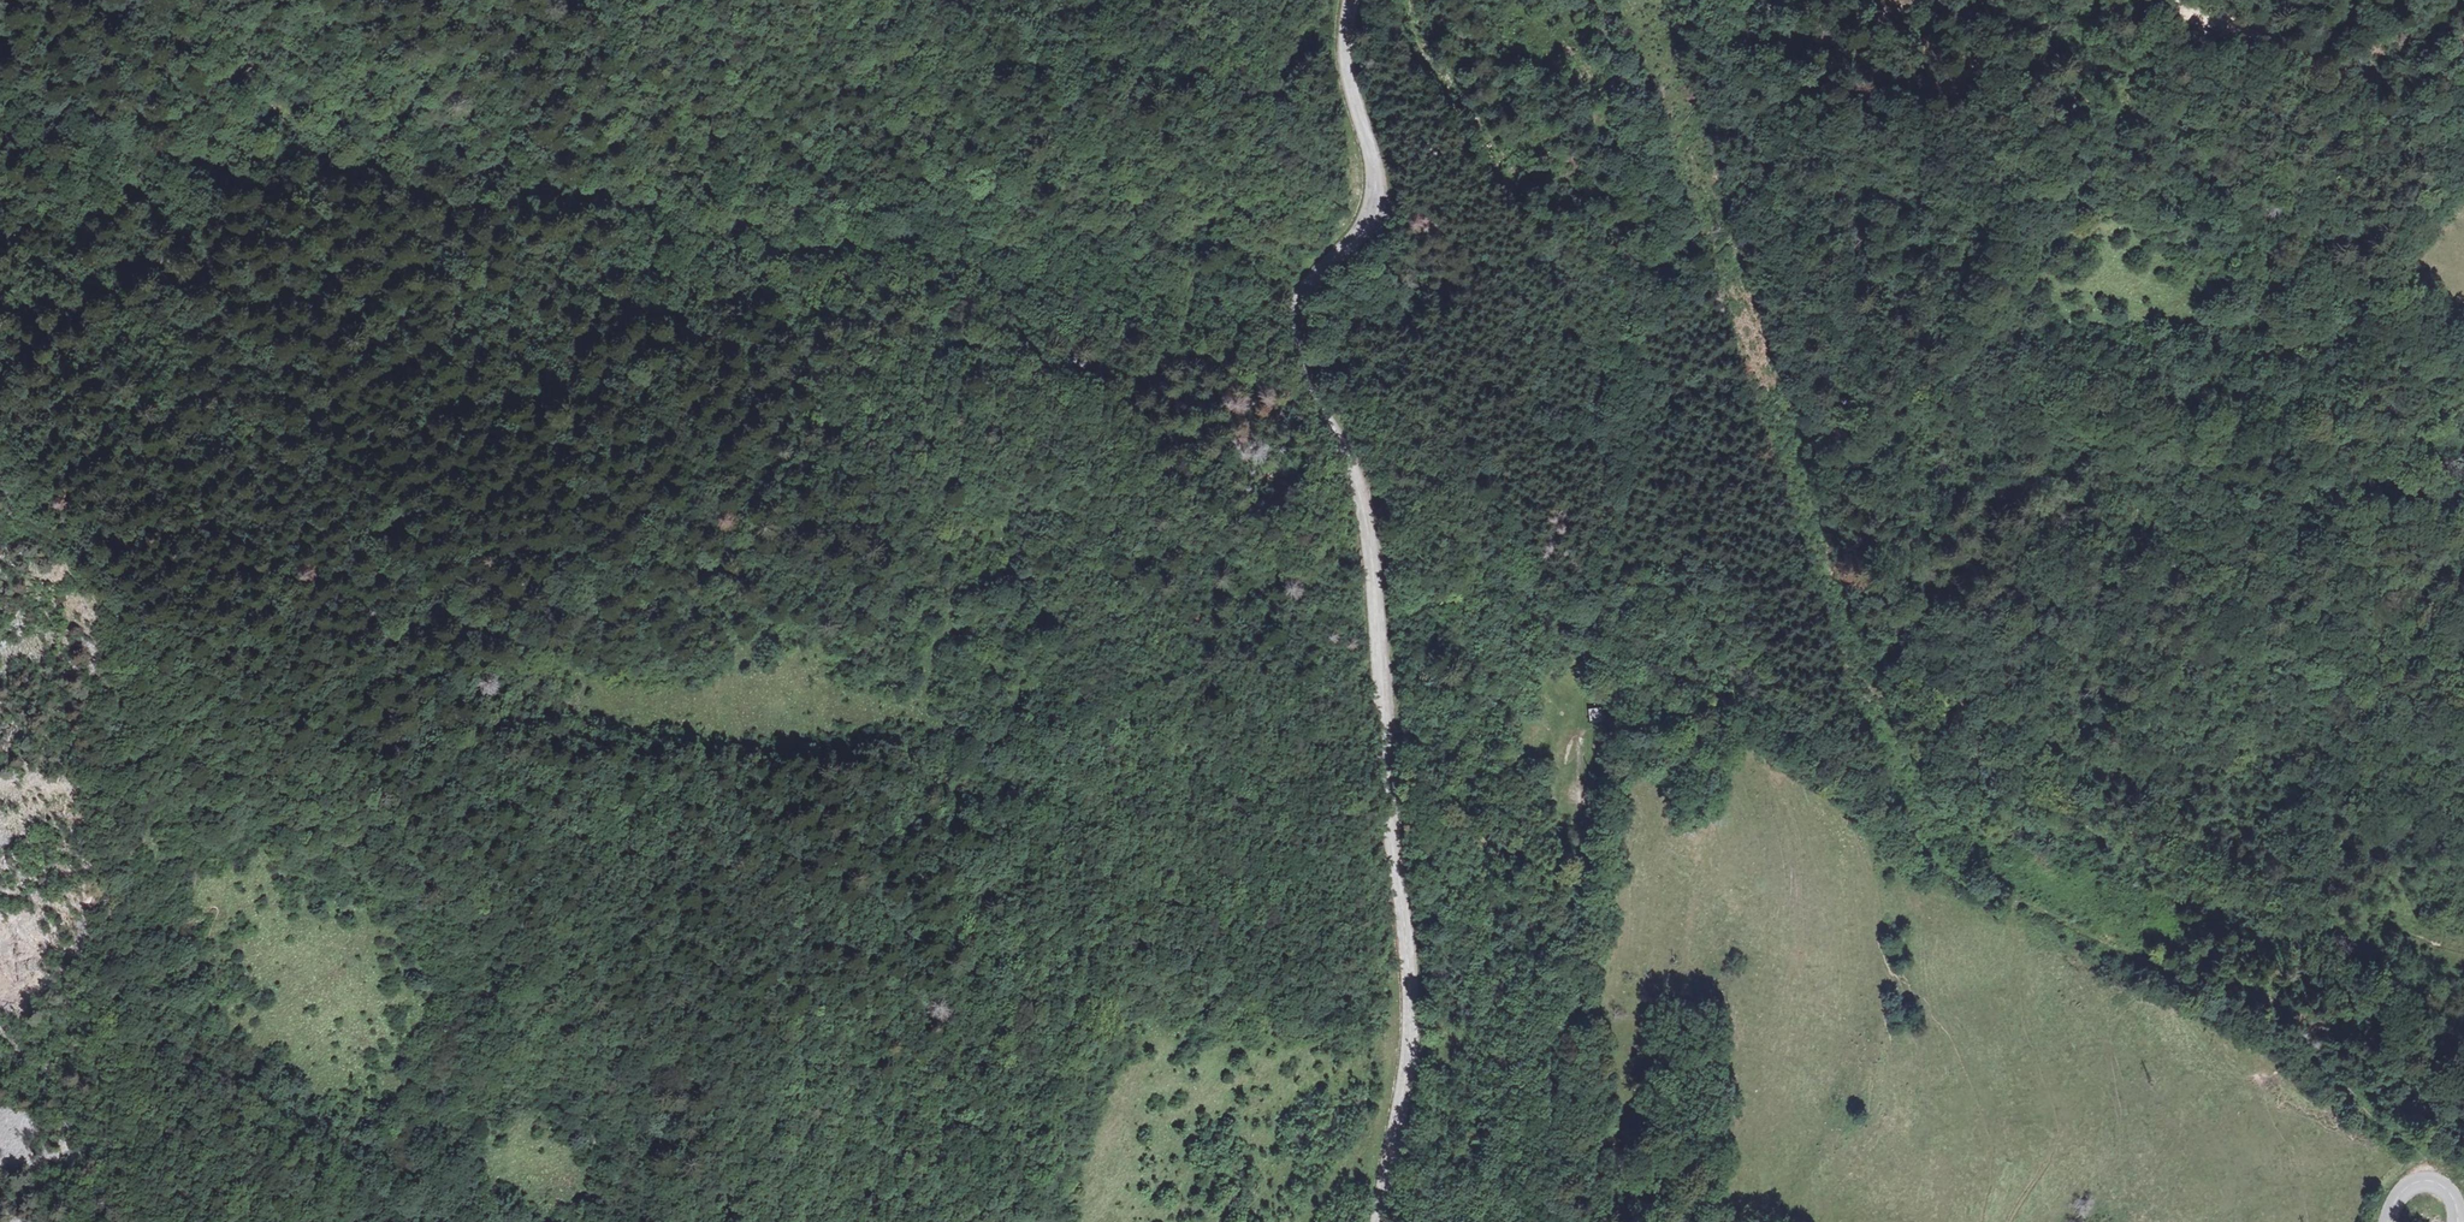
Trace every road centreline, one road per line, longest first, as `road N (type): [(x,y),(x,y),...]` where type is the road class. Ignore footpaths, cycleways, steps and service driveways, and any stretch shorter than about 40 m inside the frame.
road 1 (tertiary): [(1377,1221),(1408,1019),(1373,581),(1345,446),(1300,349),(1306,298),(1365,218),(1373,189),(1346,70),(1349,0)]
road 2 (track): [(2463,71),(2363,72),(2177,0)]

